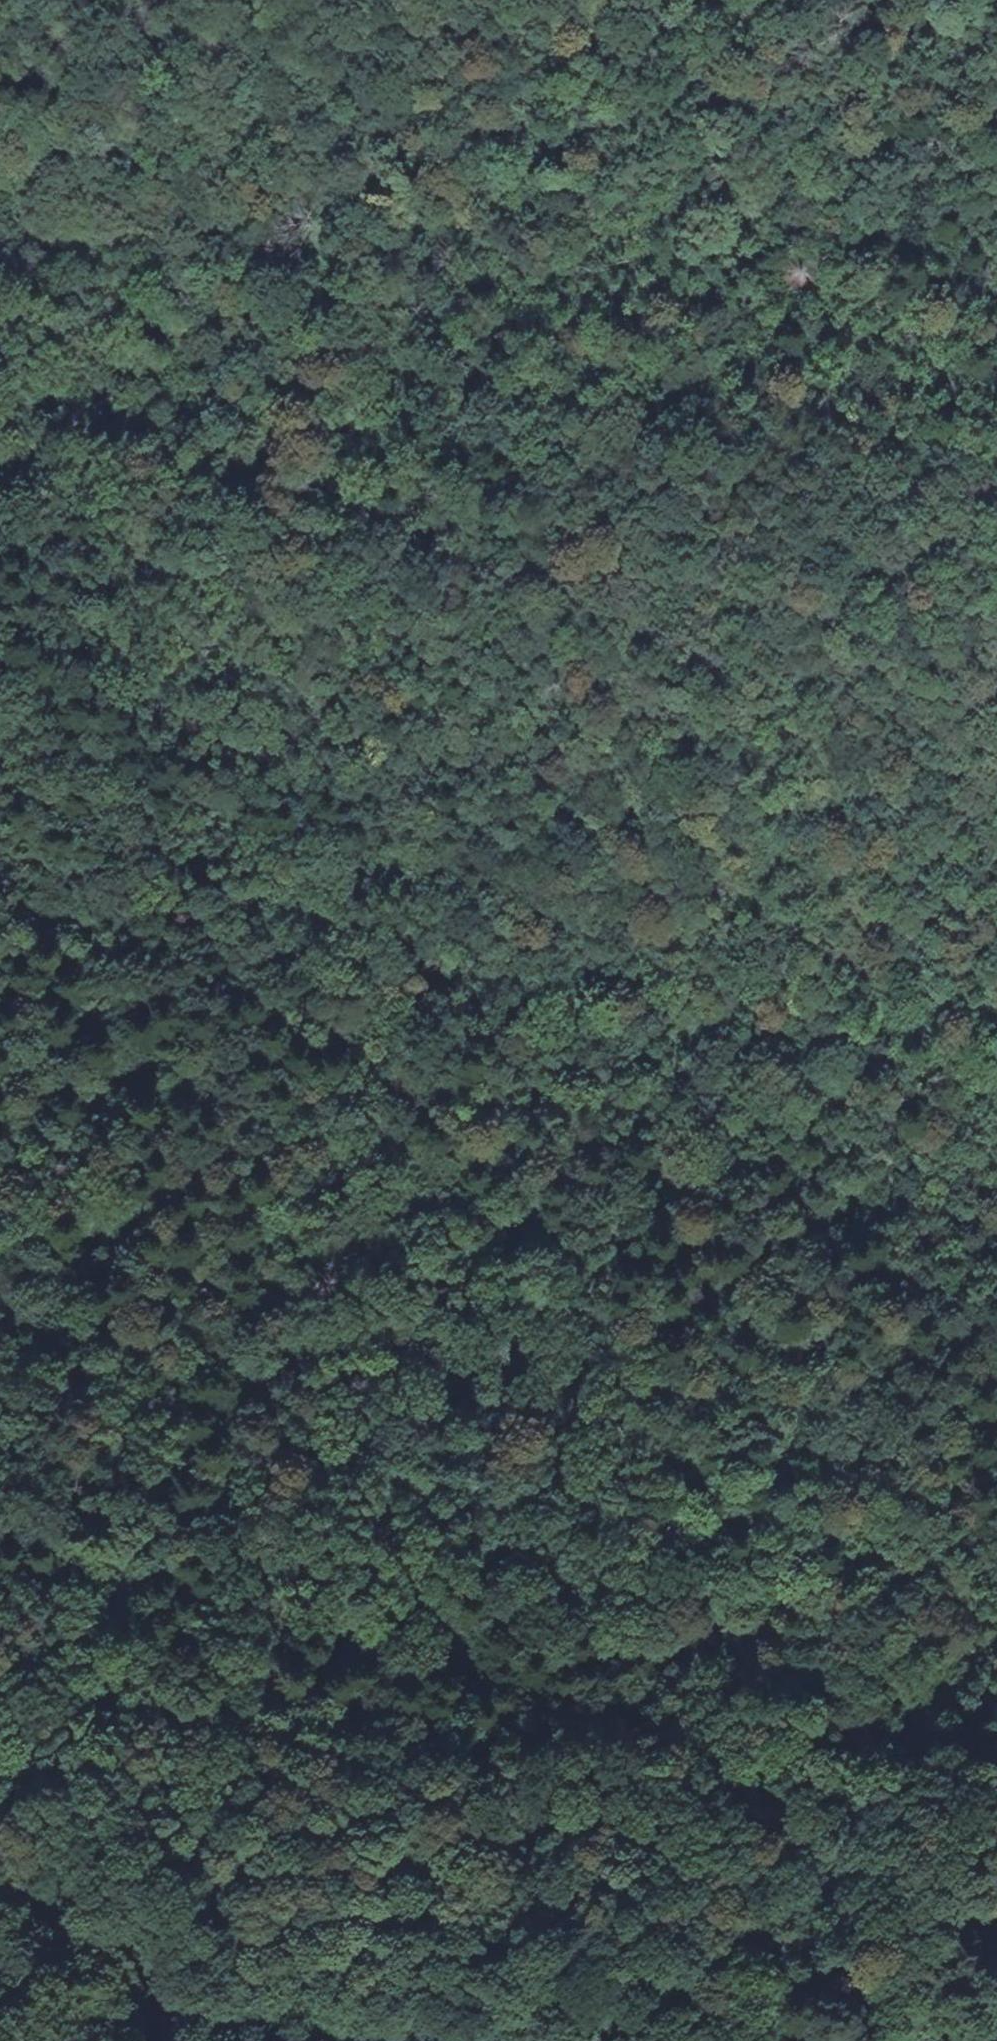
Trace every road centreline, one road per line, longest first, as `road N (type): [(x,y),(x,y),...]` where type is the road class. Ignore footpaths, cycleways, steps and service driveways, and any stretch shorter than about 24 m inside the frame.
road 1 (unclassified): [(482,2040),(0,1913)]

